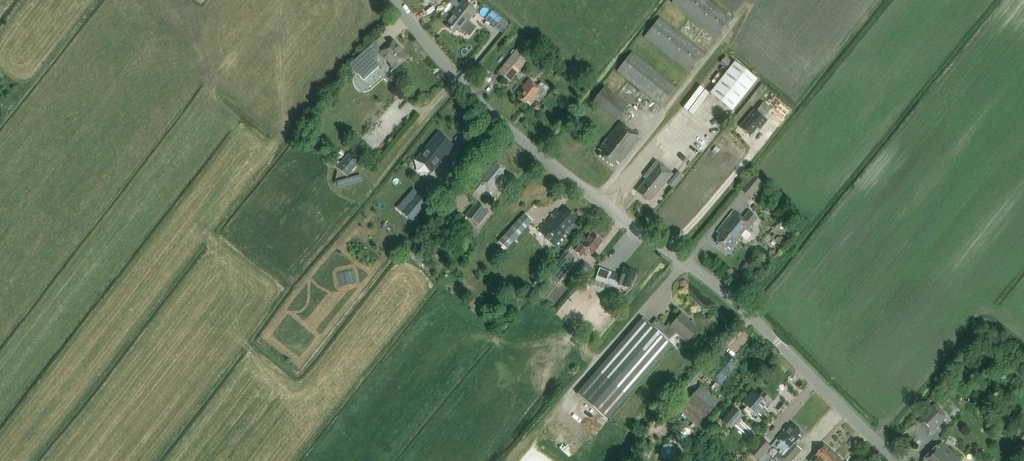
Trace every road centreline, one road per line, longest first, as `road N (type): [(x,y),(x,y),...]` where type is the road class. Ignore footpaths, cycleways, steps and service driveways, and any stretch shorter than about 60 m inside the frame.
road 1 (tertiary): [(896,460),(723,291),(487,112),(392,0)]

